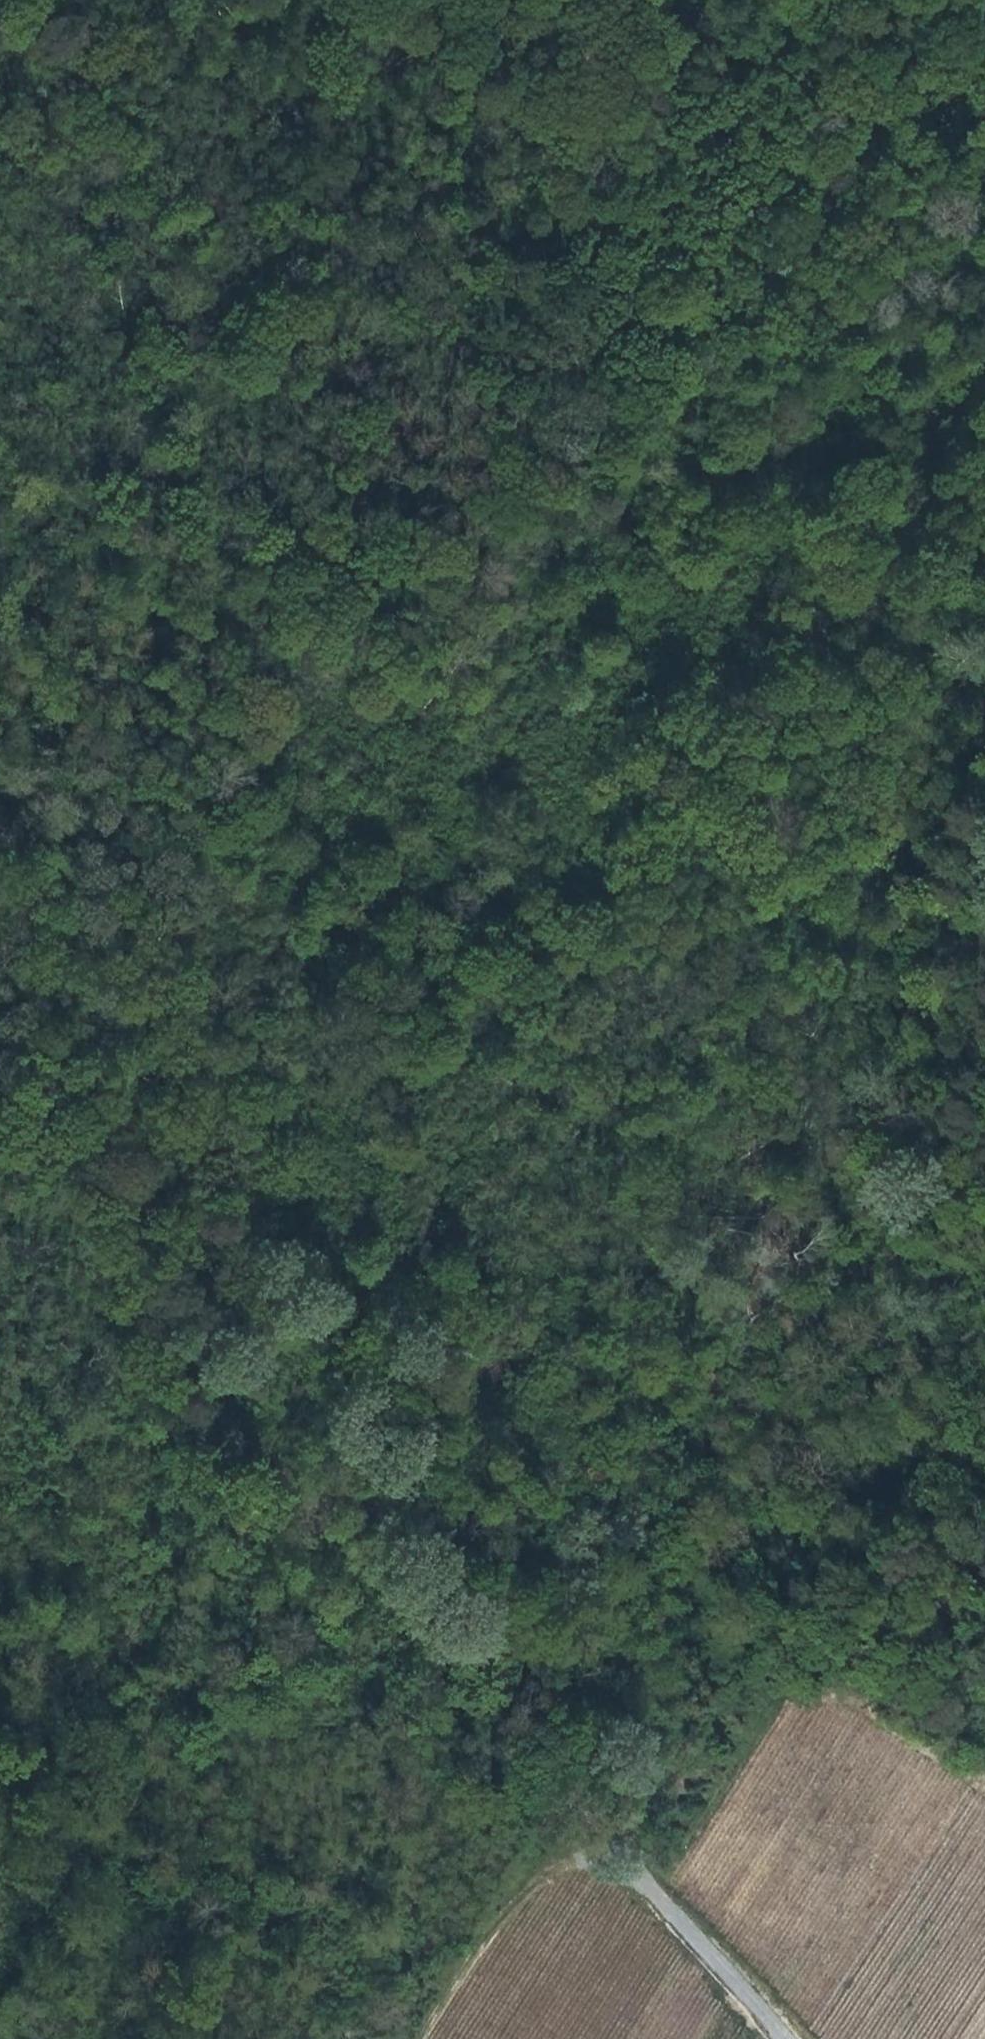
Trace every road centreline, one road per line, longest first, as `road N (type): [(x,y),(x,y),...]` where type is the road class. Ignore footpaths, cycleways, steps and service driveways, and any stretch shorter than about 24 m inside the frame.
road 1 (track): [(0,740),(51,935),(103,1085),(372,1501),(477,1688),(587,1829),(644,1884)]
road 2 (track): [(984,1589),(876,1641),(858,1672),(884,1712),(984,1780)]
road 3 (track): [(783,2038),(644,1884)]

